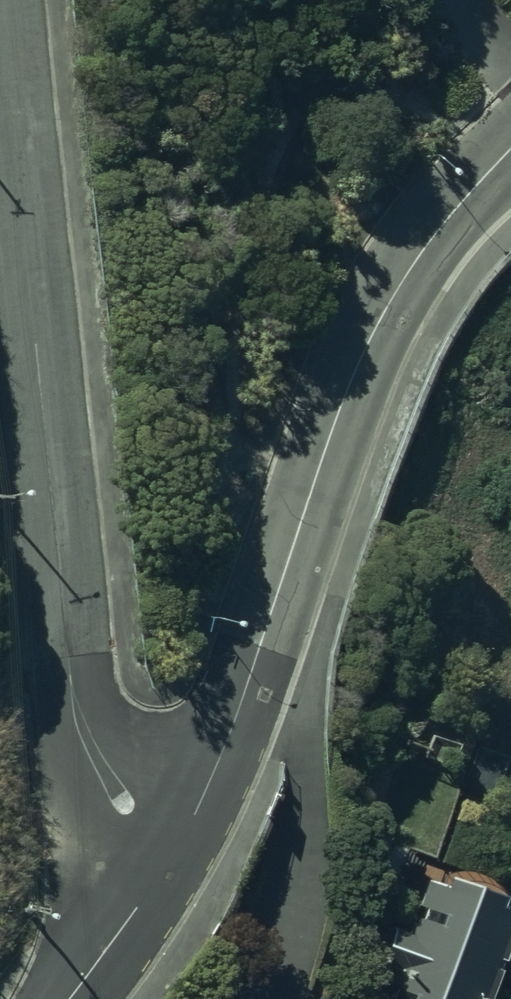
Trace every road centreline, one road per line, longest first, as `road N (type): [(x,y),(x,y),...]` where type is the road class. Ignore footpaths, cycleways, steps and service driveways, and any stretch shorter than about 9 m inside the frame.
road 1 (residential): [(174,841),(109,770),(84,704),(53,511),(0,2)]
road 2 (residential): [(510,152),(386,308),(346,393),(224,736),(174,841)]
road 3 (residential): [(174,841),(69,998)]

